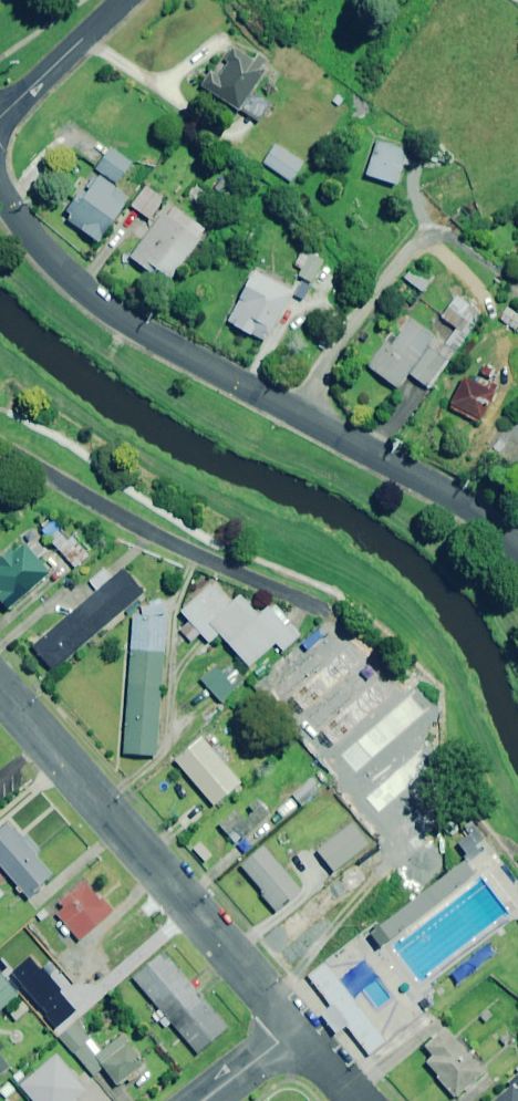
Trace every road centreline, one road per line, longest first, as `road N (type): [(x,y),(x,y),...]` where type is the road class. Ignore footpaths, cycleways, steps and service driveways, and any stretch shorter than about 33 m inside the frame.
road 1 (residential): [(0,192),(124,319),(444,493),(517,552)]
road 2 (residential): [(0,693),(296,1028)]
road 3 (residential): [(308,603),(0,452)]
road 4 (residential): [(0,117),(122,0)]

